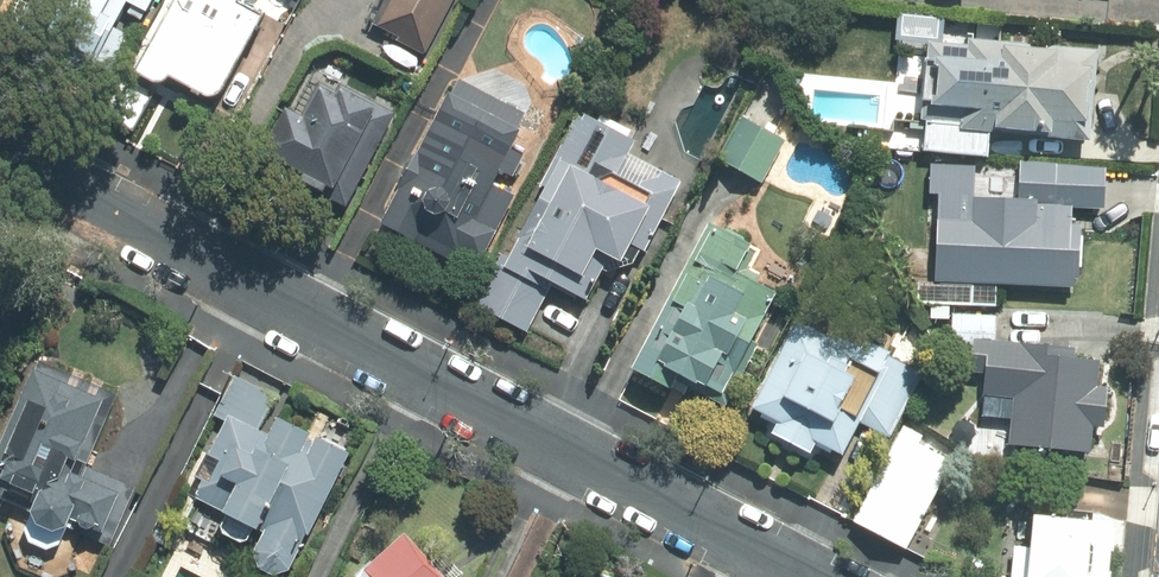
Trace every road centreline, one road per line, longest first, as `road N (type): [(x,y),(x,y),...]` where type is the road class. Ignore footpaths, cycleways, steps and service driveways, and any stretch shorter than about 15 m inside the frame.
road 1 (residential): [(807,576),(0,152)]

